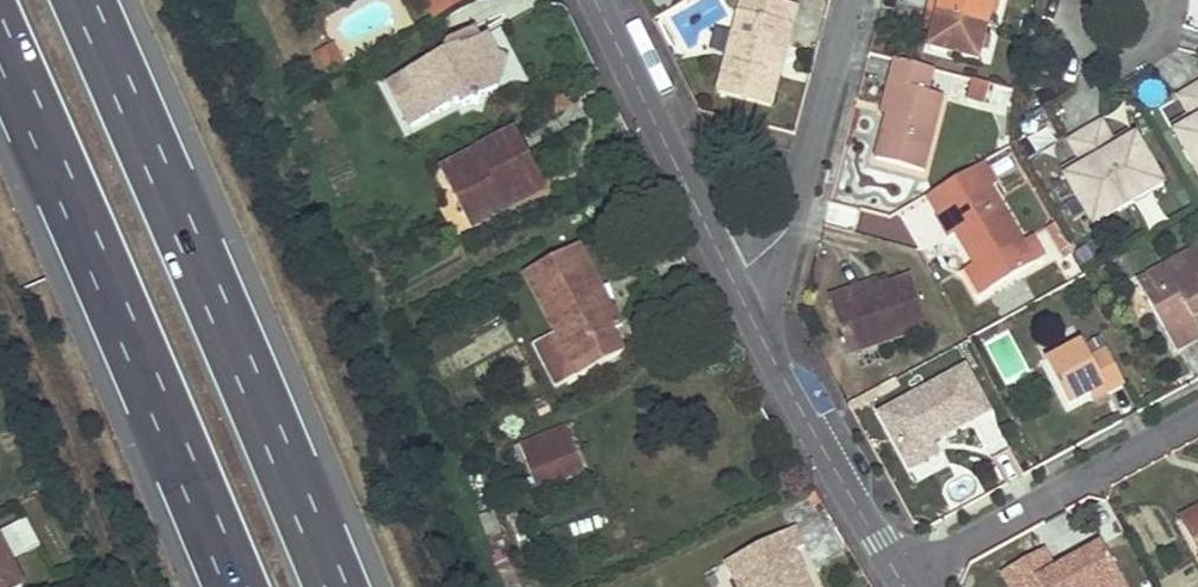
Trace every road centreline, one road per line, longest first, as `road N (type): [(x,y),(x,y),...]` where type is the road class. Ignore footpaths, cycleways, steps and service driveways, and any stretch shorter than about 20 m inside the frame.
road 1 (motorway): [(331,586),(84,0)]
road 2 (motorway): [(0,42),(229,586)]
road 3 (residential): [(750,313),(596,0)]
road 4 (residential): [(905,586),(1197,416)]
road 5 (residential): [(750,313),(799,222),(858,0)]
road 6 (residential): [(904,586),(750,313)]
road 7 (residential): [(1074,0),(1089,36),(1123,51),(1157,40),(1177,0)]

